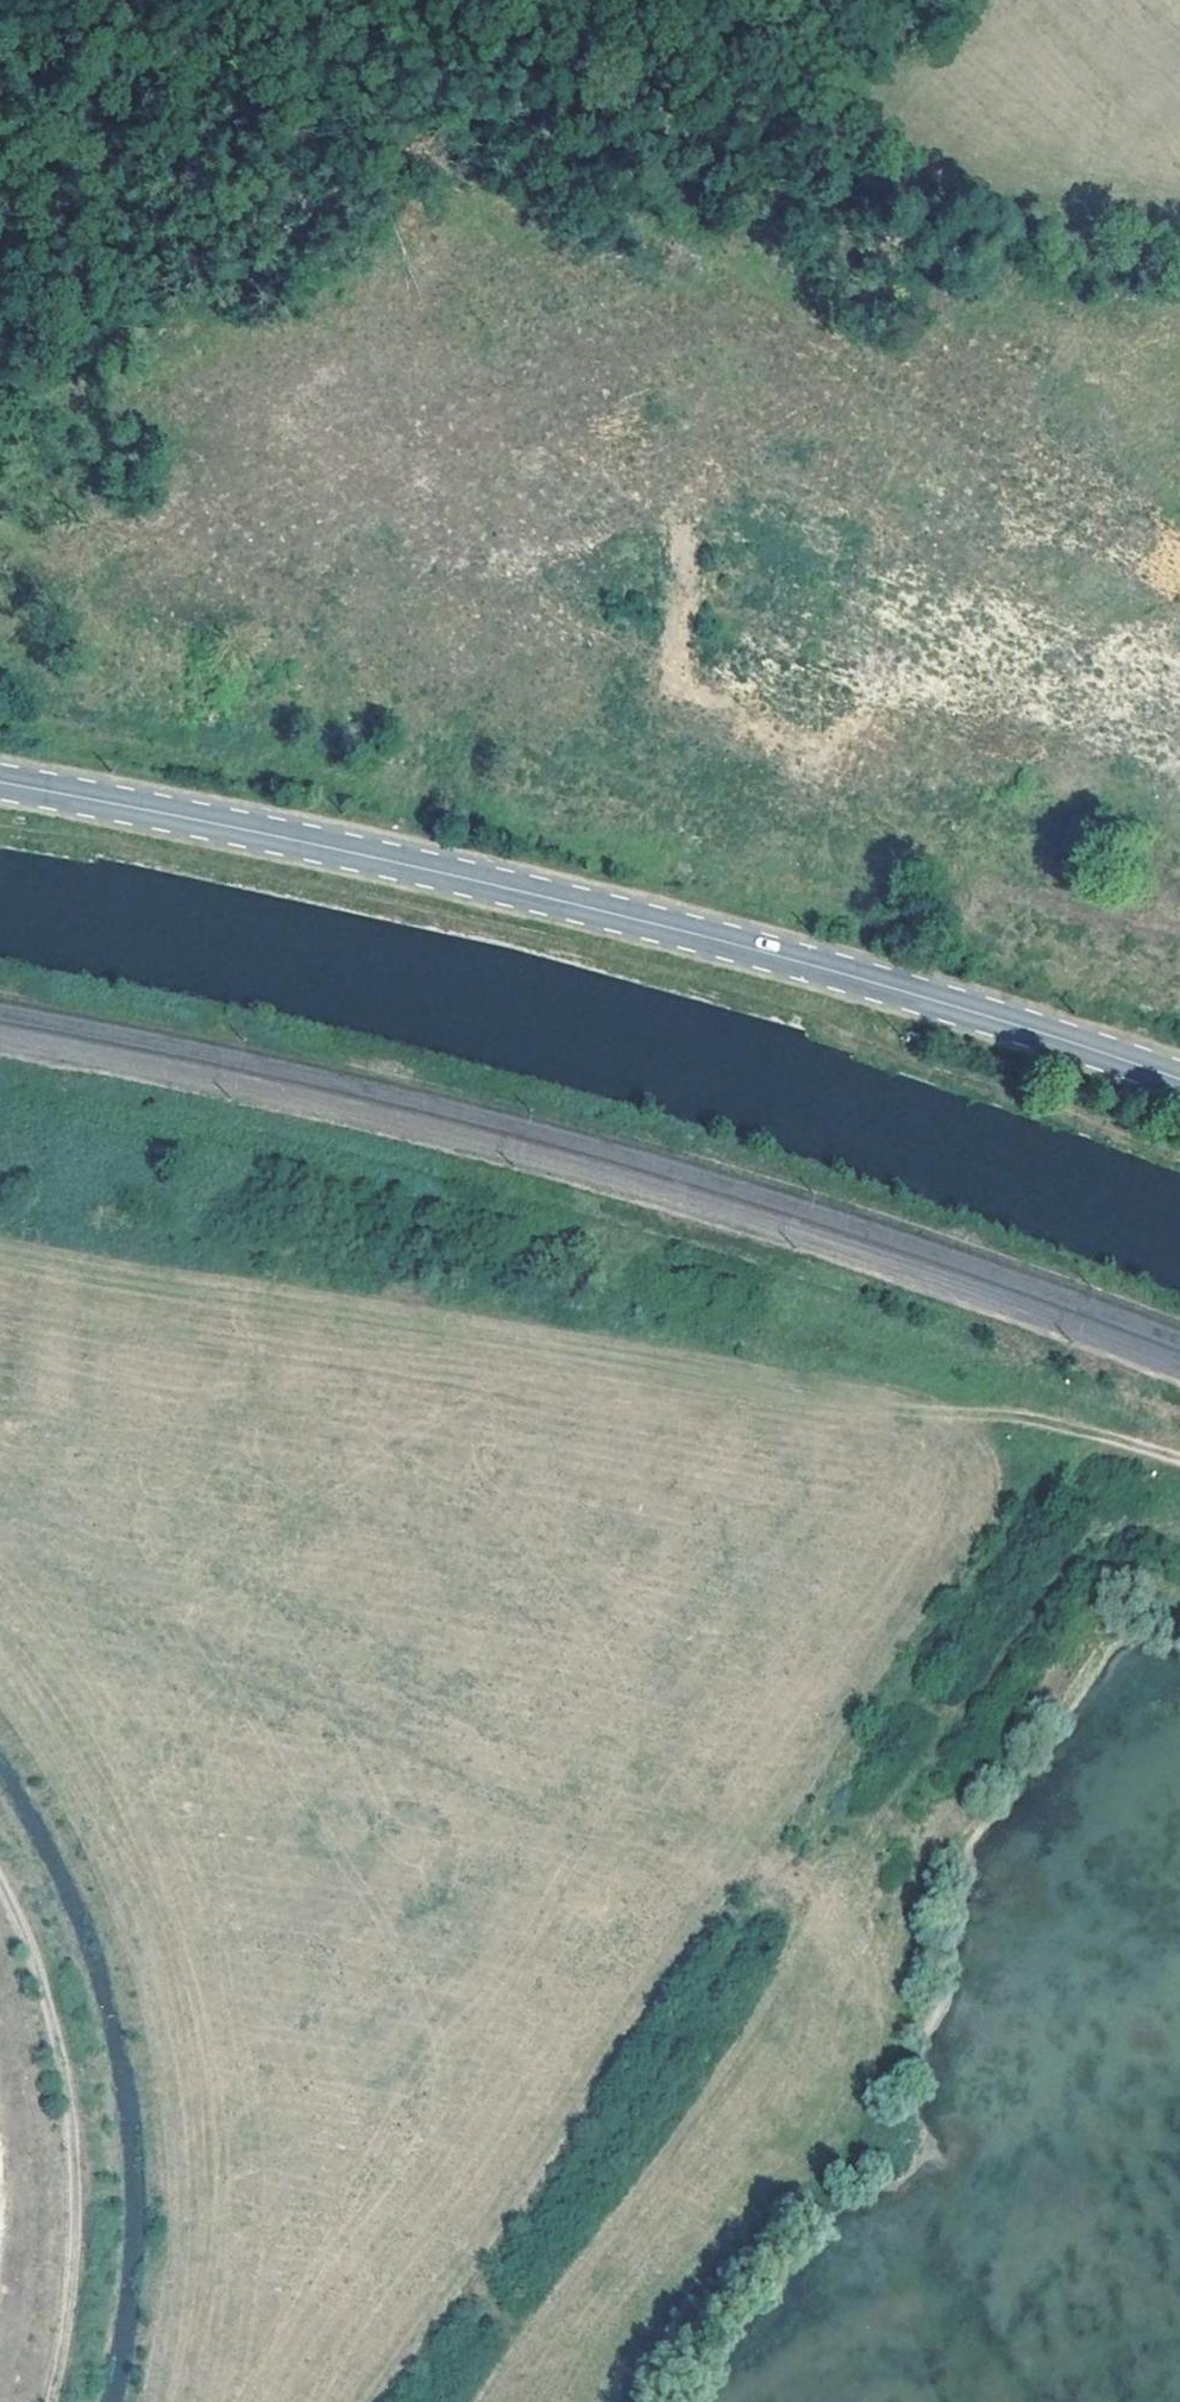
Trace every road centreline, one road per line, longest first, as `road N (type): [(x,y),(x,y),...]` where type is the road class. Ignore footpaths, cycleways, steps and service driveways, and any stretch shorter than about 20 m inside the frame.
road 1 (secondary): [(1179,1080),(872,982),(674,930),(0,781)]
road 2 (track): [(0,1886),(45,2011),(74,2149),(75,2276),(51,2401)]

